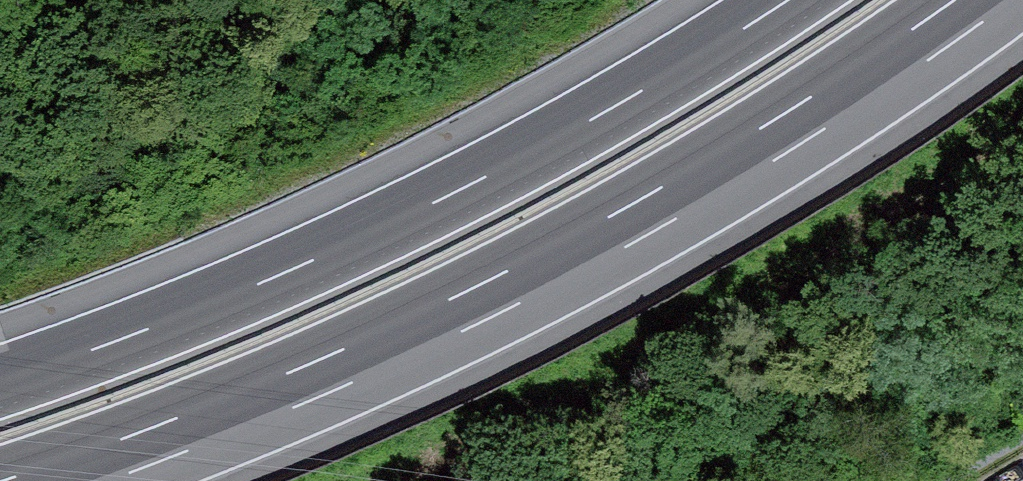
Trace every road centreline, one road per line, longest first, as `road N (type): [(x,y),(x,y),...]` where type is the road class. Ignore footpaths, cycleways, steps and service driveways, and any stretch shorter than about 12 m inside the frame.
road 1 (motorway): [(45,480),(321,377),(480,301),(638,219),(977,0)]
road 2 (motorway): [(782,0),(436,200),(281,273),(0,380)]

